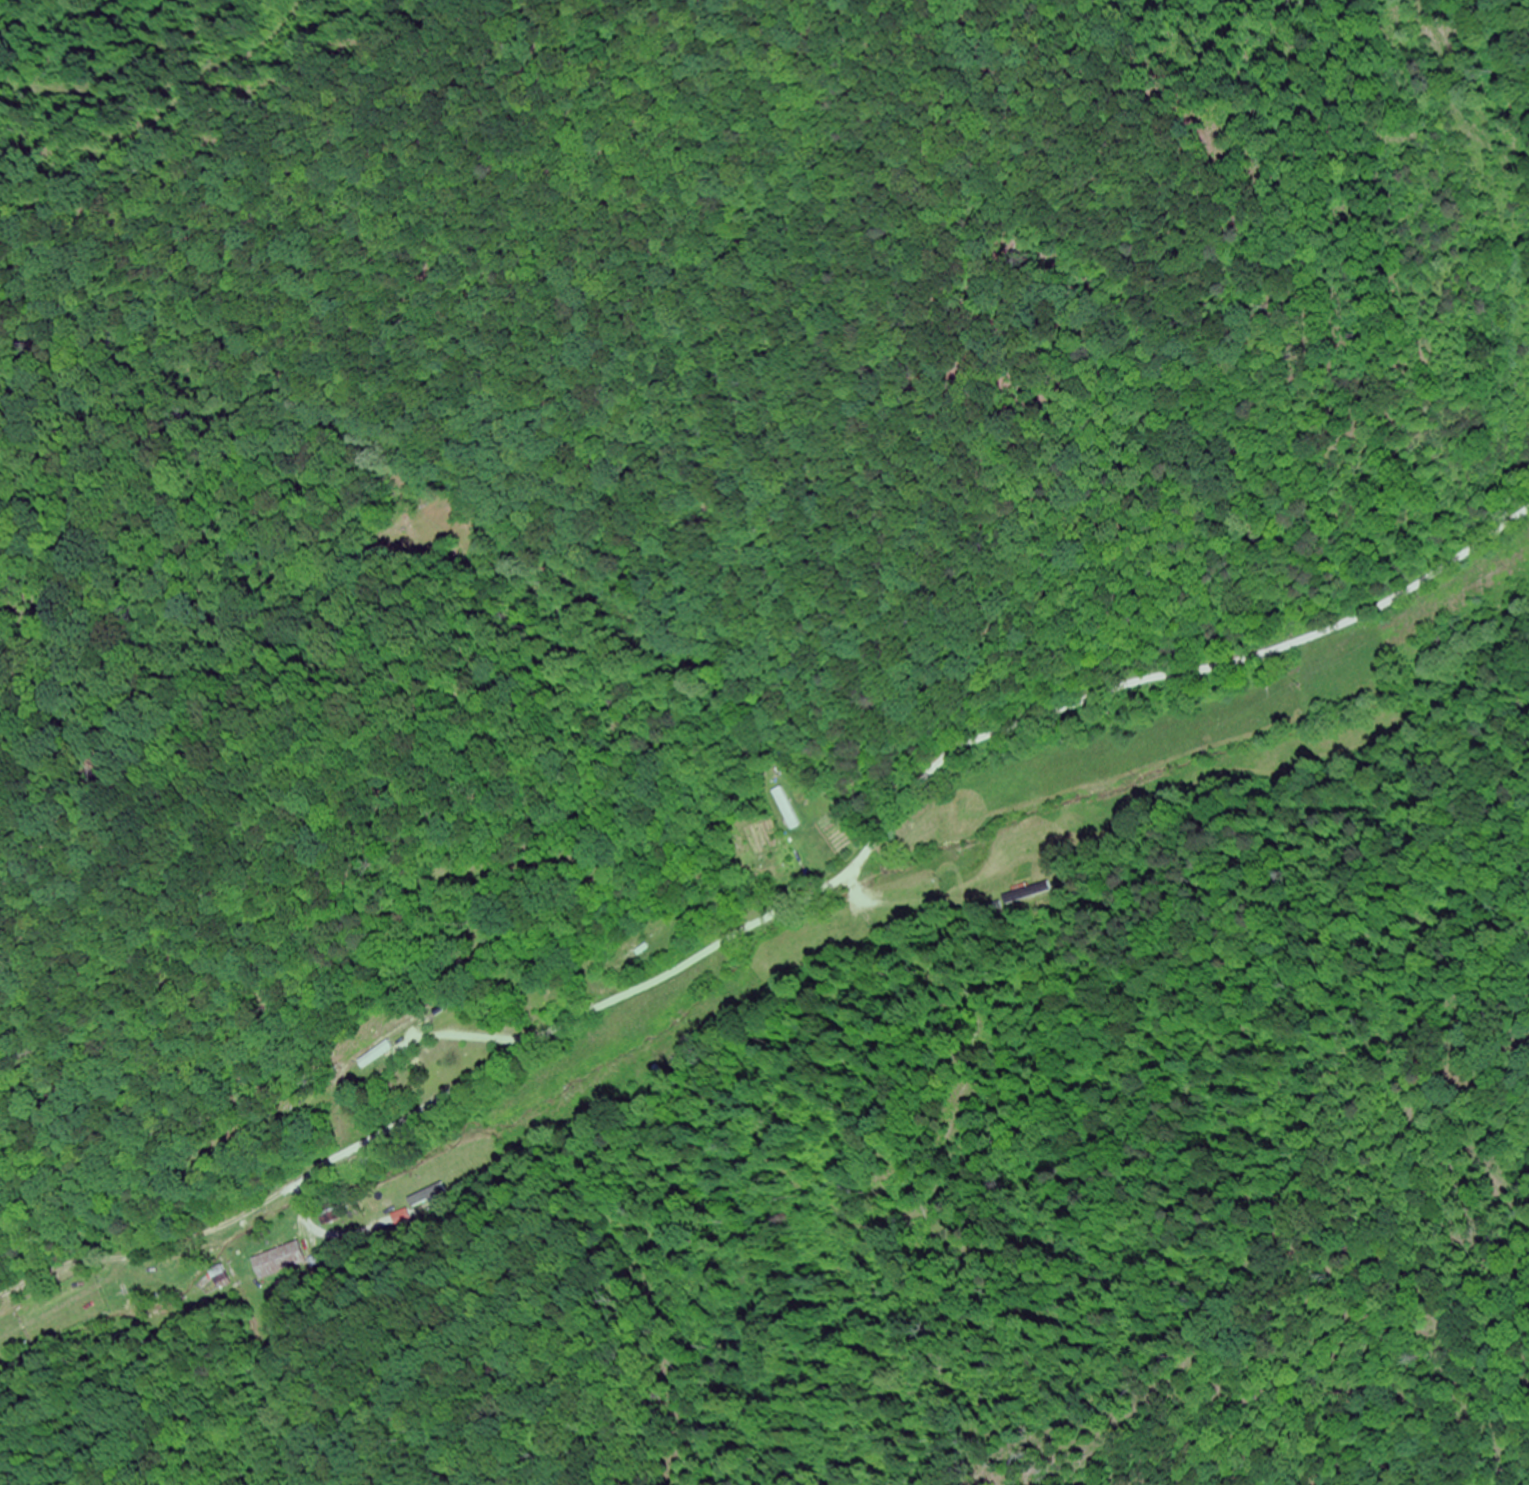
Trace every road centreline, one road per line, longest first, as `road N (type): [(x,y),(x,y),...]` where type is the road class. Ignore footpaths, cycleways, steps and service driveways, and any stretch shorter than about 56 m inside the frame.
road 1 (residential): [(0,1297),(44,1276),(134,1257),(232,1221),(582,1015),(827,886),(858,861),(931,770),(958,752),(1120,687),(1234,666),(1334,631),(1420,584),(1528,508)]

